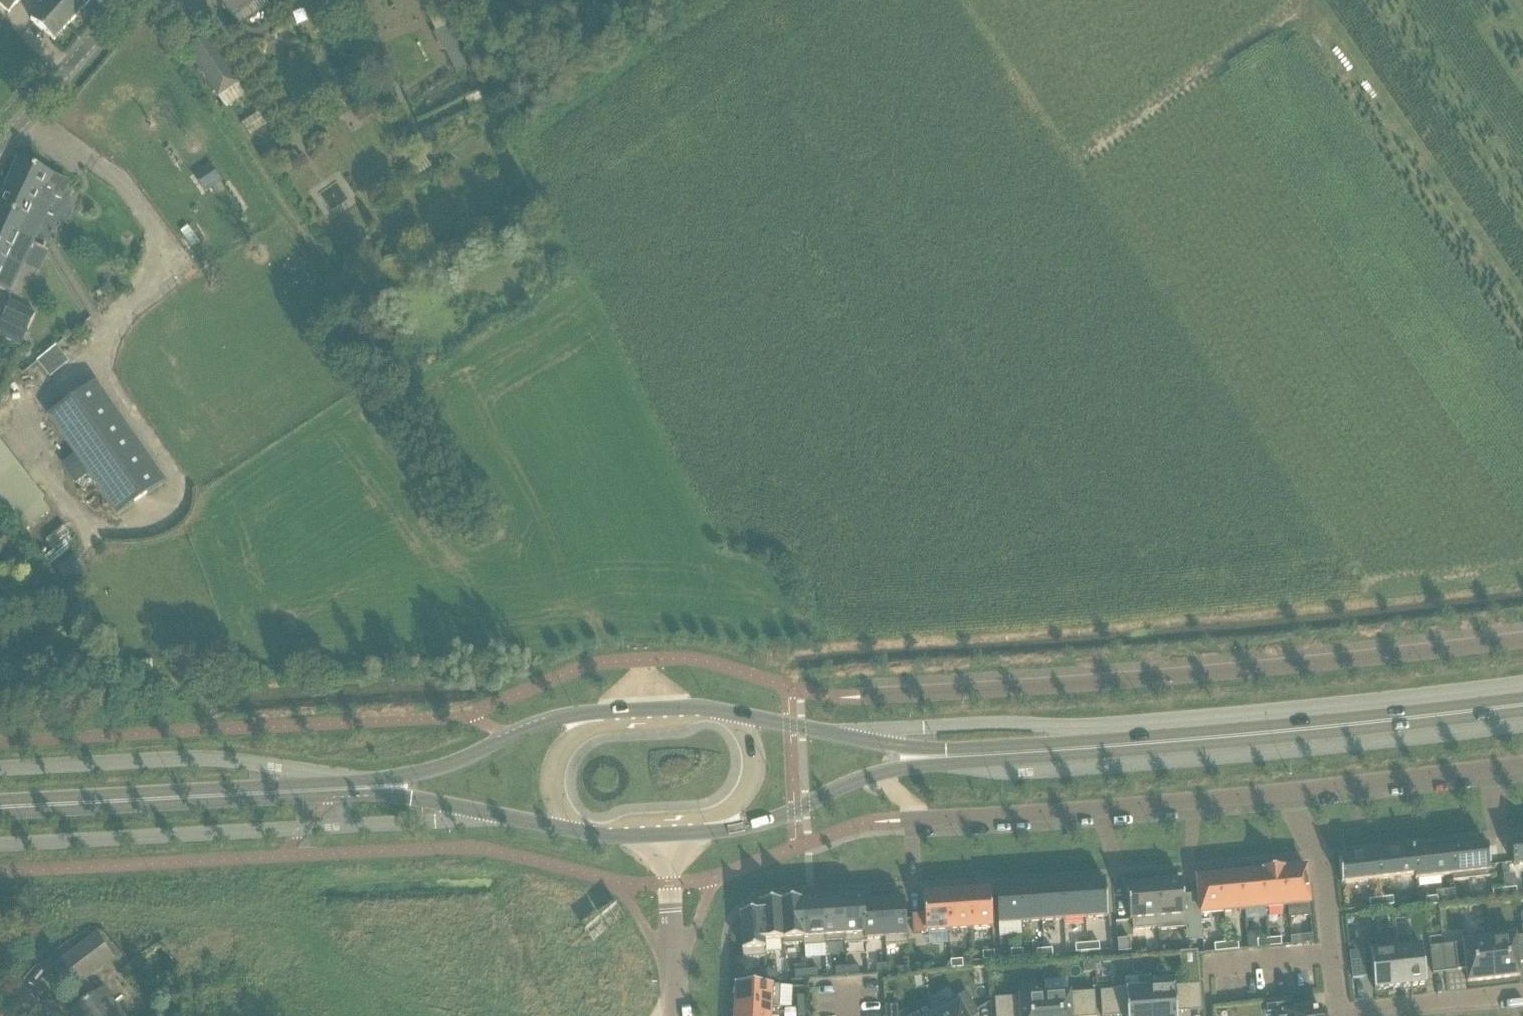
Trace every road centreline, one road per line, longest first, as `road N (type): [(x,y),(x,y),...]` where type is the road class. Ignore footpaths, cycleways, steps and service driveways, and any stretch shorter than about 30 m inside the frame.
road 1 (unclassified): [(1522,640),(1321,666),(869,697)]
road 2 (secondary): [(953,755),(1522,705)]
road 3 (residential): [(869,776),(906,802),(913,820),(1288,794)]
road 4 (secondary): [(0,807),(374,787)]
road 5 (secondary): [(602,713),(564,717),(374,787)]
road 6 (residential): [(1288,794),(1522,766)]
road 7 (secondary): [(953,755),(725,714)]
road 8 (residential): [(1288,794),(1320,852),(1337,1013)]
road 9 (secondary): [(374,787),(590,834)]
road 10 (unclassified): [(130,0),(0,150)]
road 11 (residential): [(1522,993),(1337,1013)]
road 12 (secondary): [(709,832),(759,825),(869,776)]
road 13 (secondary): [(602,713),(573,734),(553,769),(556,797),(590,834)]
road 14 (secondary): [(709,832),(745,799),(757,774),(753,746),(725,714)]

